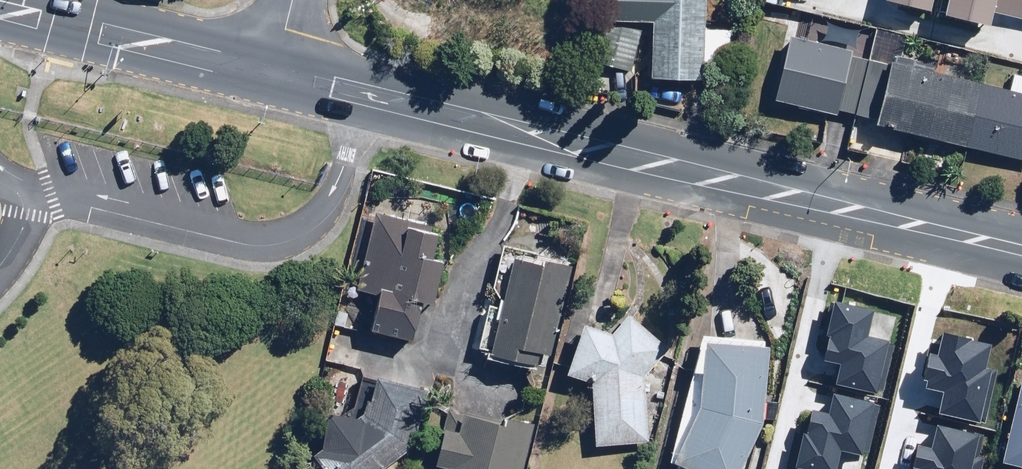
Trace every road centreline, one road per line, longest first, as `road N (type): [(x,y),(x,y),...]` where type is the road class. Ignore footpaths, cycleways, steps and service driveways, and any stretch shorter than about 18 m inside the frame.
road 1 (tertiary): [(275,72),(1021,250)]
road 2 (tertiary): [(0,7),(275,72)]

